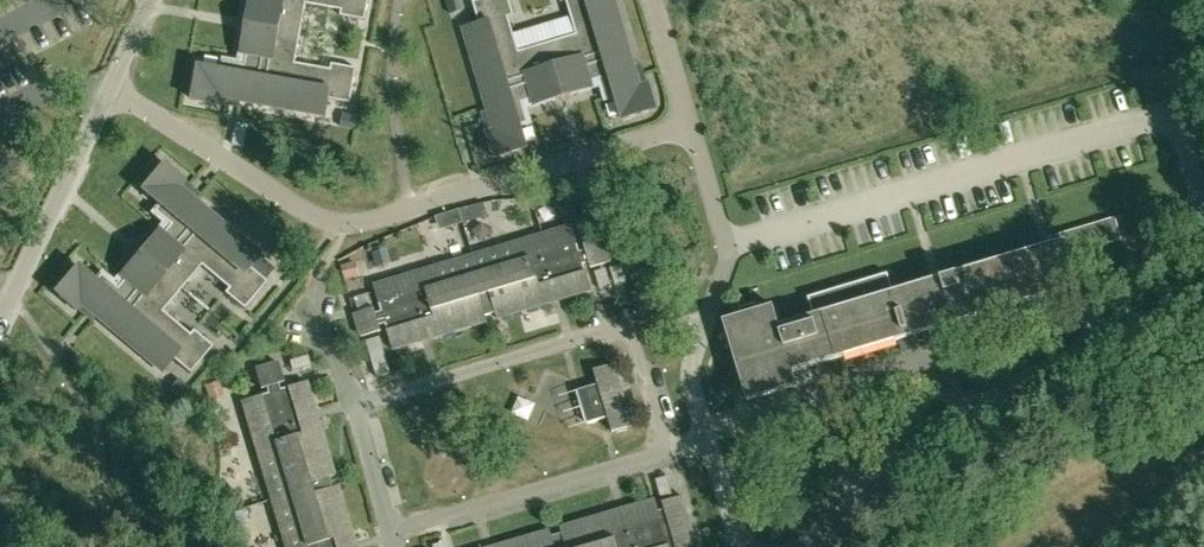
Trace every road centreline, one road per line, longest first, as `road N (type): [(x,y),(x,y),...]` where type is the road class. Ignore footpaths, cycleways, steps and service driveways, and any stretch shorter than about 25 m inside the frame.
road 1 (residential): [(418,210),(392,99),(389,36),(397,0)]

